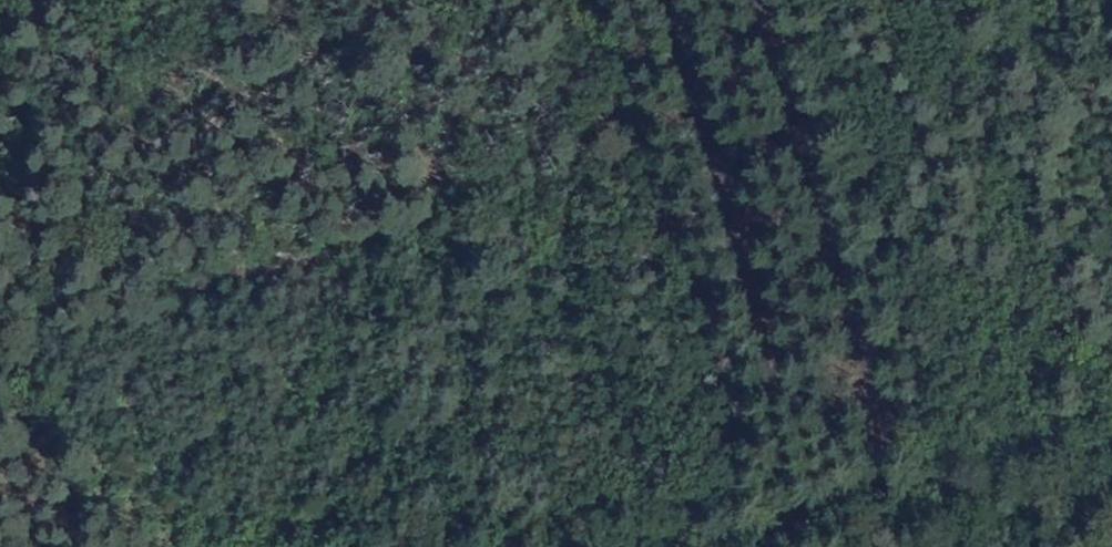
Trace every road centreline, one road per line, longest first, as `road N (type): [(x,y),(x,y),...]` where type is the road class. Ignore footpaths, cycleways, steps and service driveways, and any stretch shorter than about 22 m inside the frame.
road 1 (track): [(1111,431),(963,455),(715,546)]

